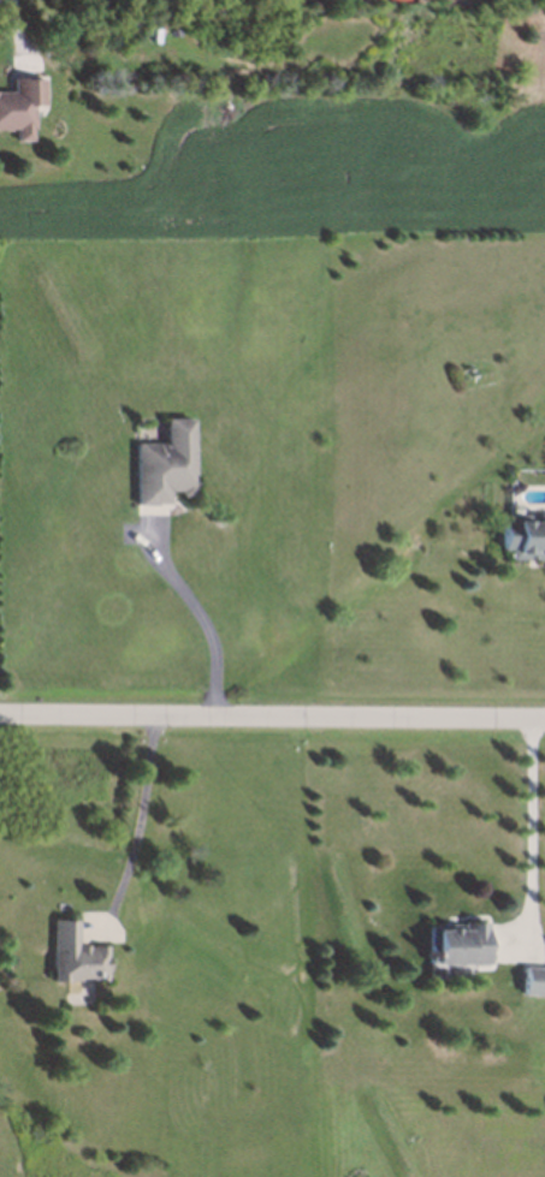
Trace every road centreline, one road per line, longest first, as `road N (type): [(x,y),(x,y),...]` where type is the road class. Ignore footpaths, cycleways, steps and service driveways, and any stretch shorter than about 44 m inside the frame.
road 1 (residential): [(544,719),(0,715)]

